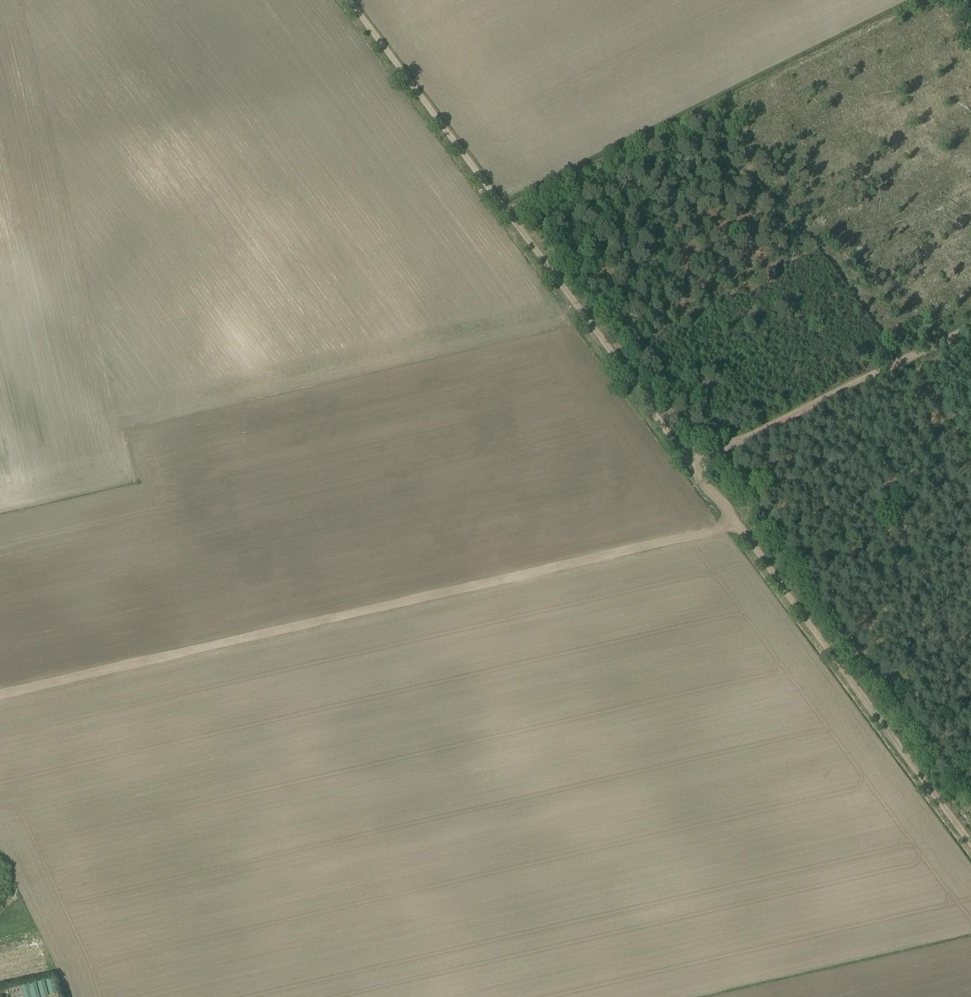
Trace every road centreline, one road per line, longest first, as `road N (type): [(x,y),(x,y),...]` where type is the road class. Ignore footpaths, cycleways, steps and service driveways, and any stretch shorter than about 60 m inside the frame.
road 1 (track): [(691,467),(970,843)]
road 2 (track): [(344,0),(551,278)]
road 3 (track): [(691,467),(907,360)]
road 4 (track): [(551,278),(691,467)]

